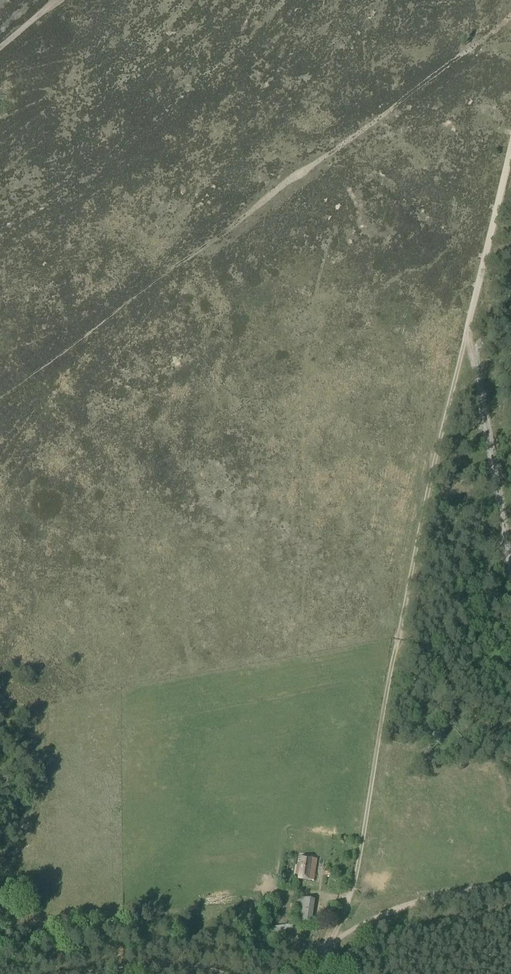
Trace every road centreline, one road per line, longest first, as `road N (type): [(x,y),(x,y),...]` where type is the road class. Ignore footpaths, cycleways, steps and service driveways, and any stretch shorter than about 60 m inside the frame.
road 1 (track): [(328,943),(358,866),(397,640),(466,332)]
road 2 (track): [(466,332),(510,559)]
road 3 (track): [(466,332),(510,137)]
road 4 (track): [(328,943),(396,908),(510,883)]
road 5 (track): [(79,973),(219,973)]

